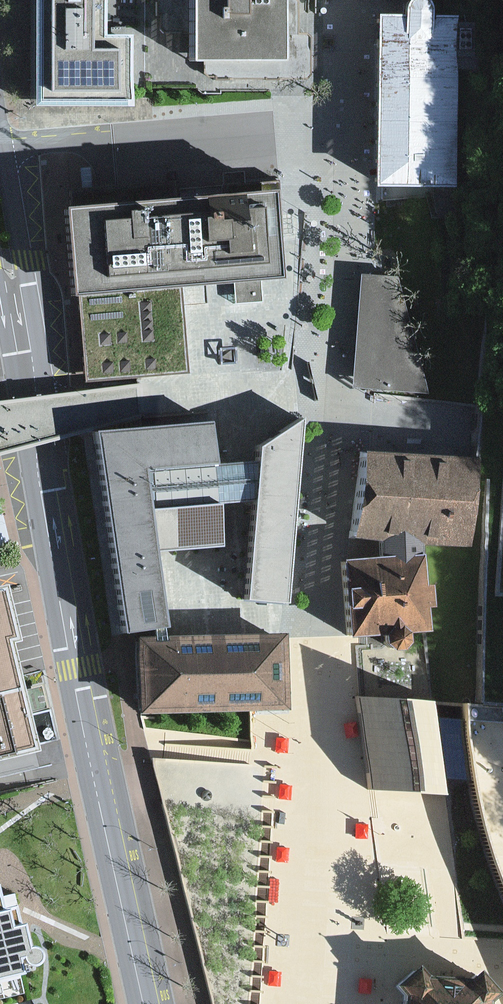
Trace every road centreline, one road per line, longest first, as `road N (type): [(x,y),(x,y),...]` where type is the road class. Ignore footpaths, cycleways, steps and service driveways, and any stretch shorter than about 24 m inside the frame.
road 1 (primary): [(0,182),(78,668),(150,1003)]
road 2 (residential): [(299,124),(0,146)]

